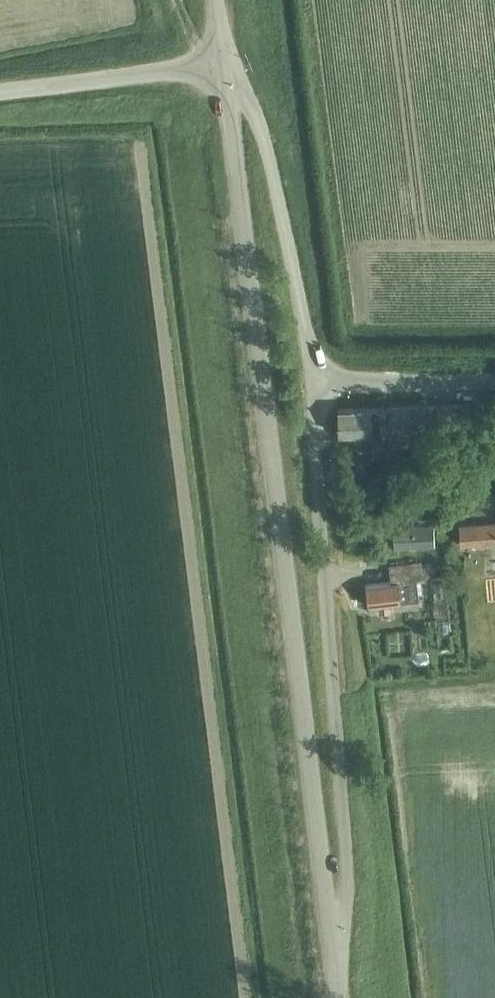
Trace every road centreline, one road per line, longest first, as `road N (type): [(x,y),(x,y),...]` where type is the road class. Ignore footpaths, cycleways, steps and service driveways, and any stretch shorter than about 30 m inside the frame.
road 1 (tertiary): [(337,997),(226,83)]
road 2 (unclassified): [(340,997),(347,901),(319,488),(325,382)]
road 3 (unclassified): [(325,382),(304,323),(265,139),(253,106),(226,83)]
road 4 (unclassified): [(0,91),(222,63)]
road 5 (unclassified): [(325,382),(494,382)]

